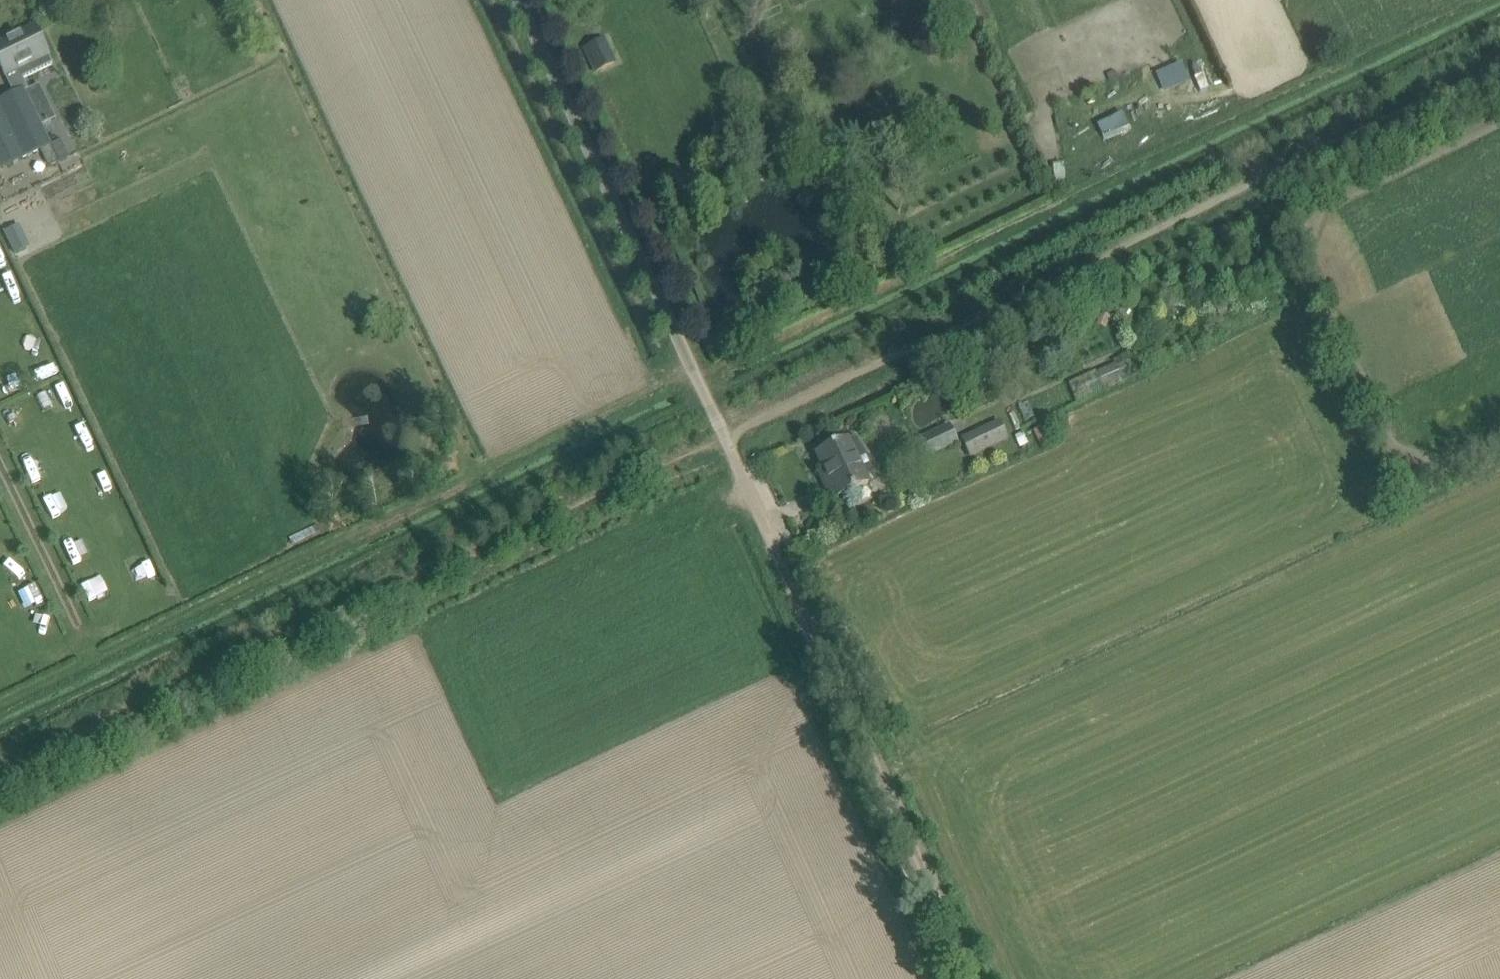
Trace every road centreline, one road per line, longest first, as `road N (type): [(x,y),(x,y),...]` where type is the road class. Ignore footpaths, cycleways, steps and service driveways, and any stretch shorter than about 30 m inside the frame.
road 1 (unclassified): [(777,548),(517,0)]

